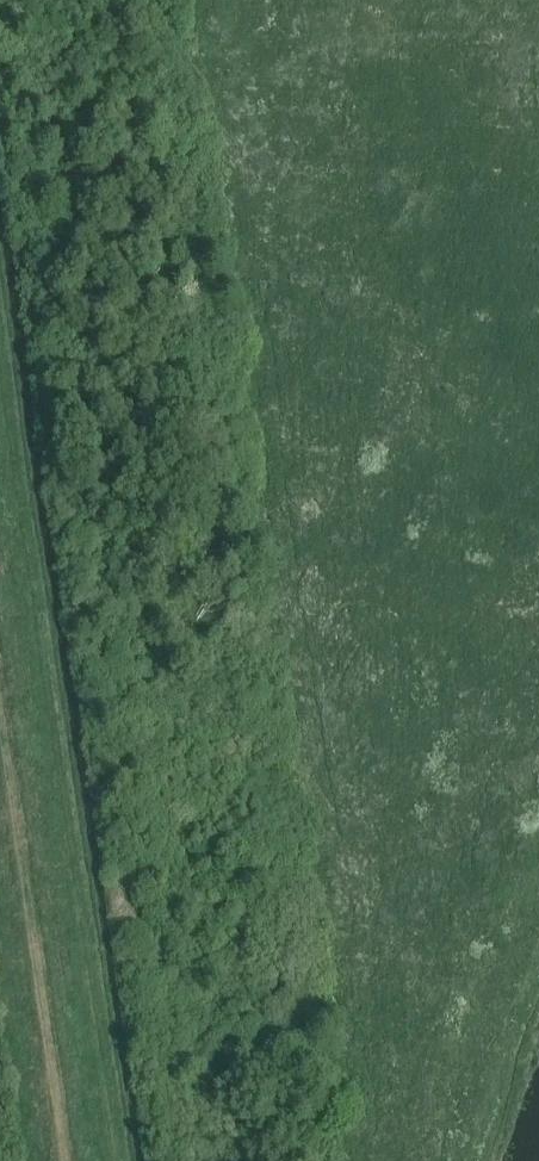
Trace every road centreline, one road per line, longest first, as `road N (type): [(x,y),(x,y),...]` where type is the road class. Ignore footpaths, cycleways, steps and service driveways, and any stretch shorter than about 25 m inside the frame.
road 1 (track): [(488,1160),(538,1006)]

